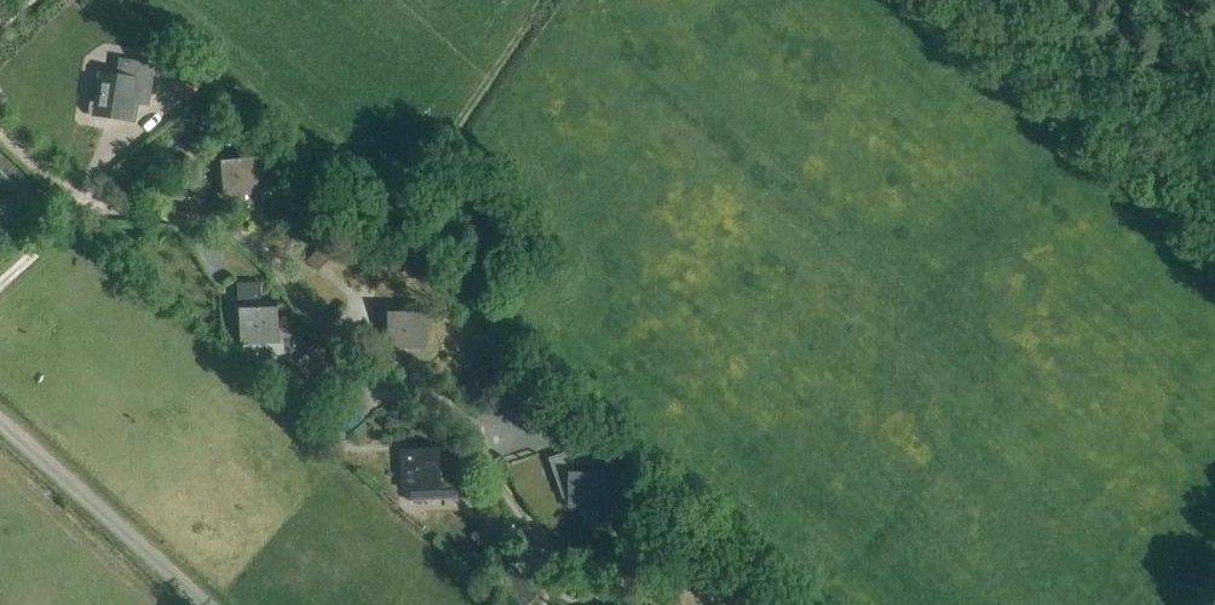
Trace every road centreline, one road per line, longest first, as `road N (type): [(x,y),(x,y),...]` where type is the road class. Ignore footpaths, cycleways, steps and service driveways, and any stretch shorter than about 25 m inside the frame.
road 1 (track): [(671,604),(560,549),(502,485),(453,408),(428,393),(370,391),(283,263),(236,229),(170,212),(86,214),(0,282)]
road 2 (unclassified): [(204,604),(0,421)]

